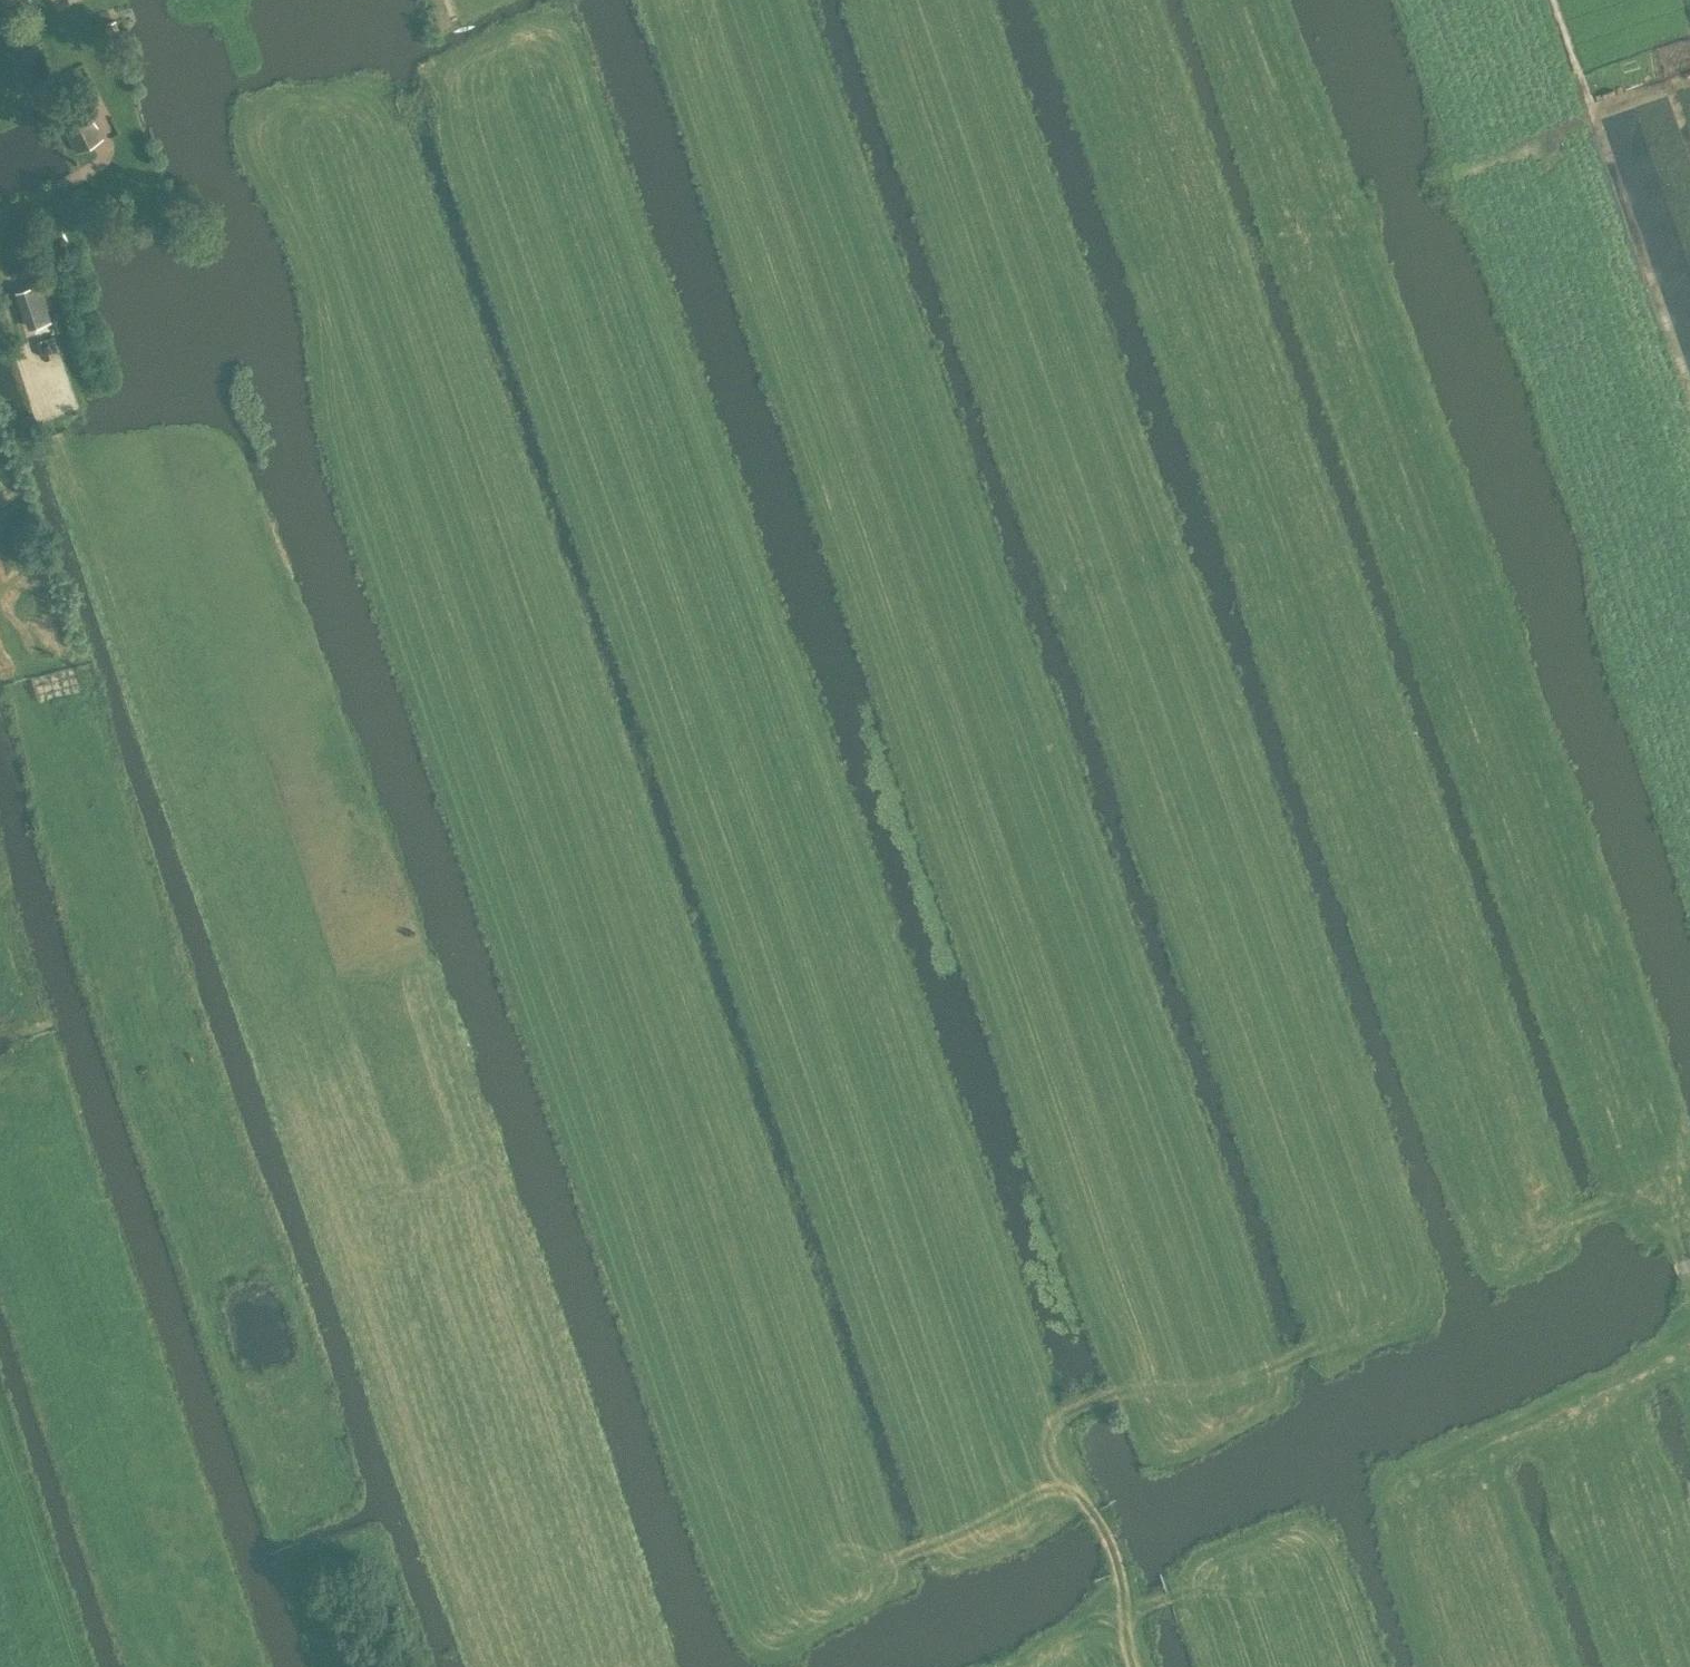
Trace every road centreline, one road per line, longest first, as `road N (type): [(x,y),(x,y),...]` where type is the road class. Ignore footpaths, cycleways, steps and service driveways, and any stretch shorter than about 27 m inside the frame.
road 1 (track): [(248,1666),(0,959)]

